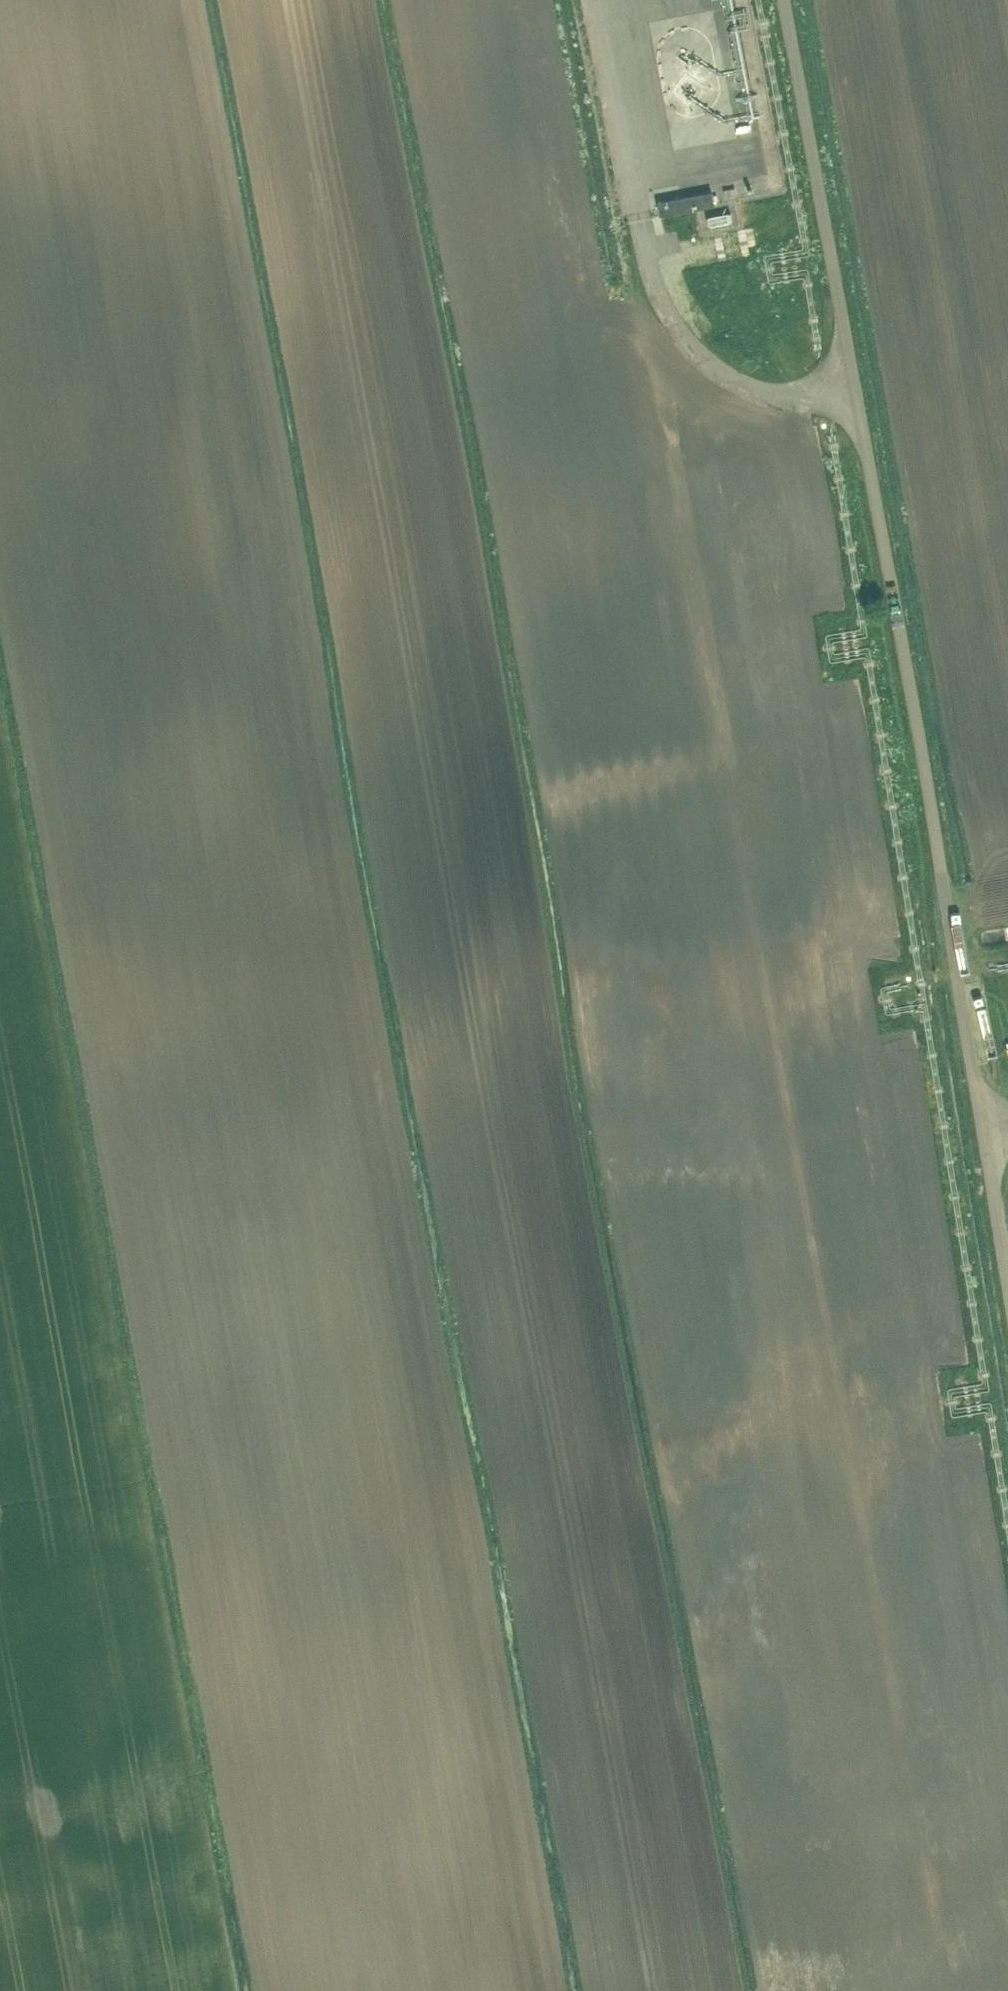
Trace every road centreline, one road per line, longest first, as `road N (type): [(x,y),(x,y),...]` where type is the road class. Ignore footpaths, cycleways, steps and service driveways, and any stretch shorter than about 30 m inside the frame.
road 1 (unclassified): [(1007,1292),(931,815),(783,0)]

